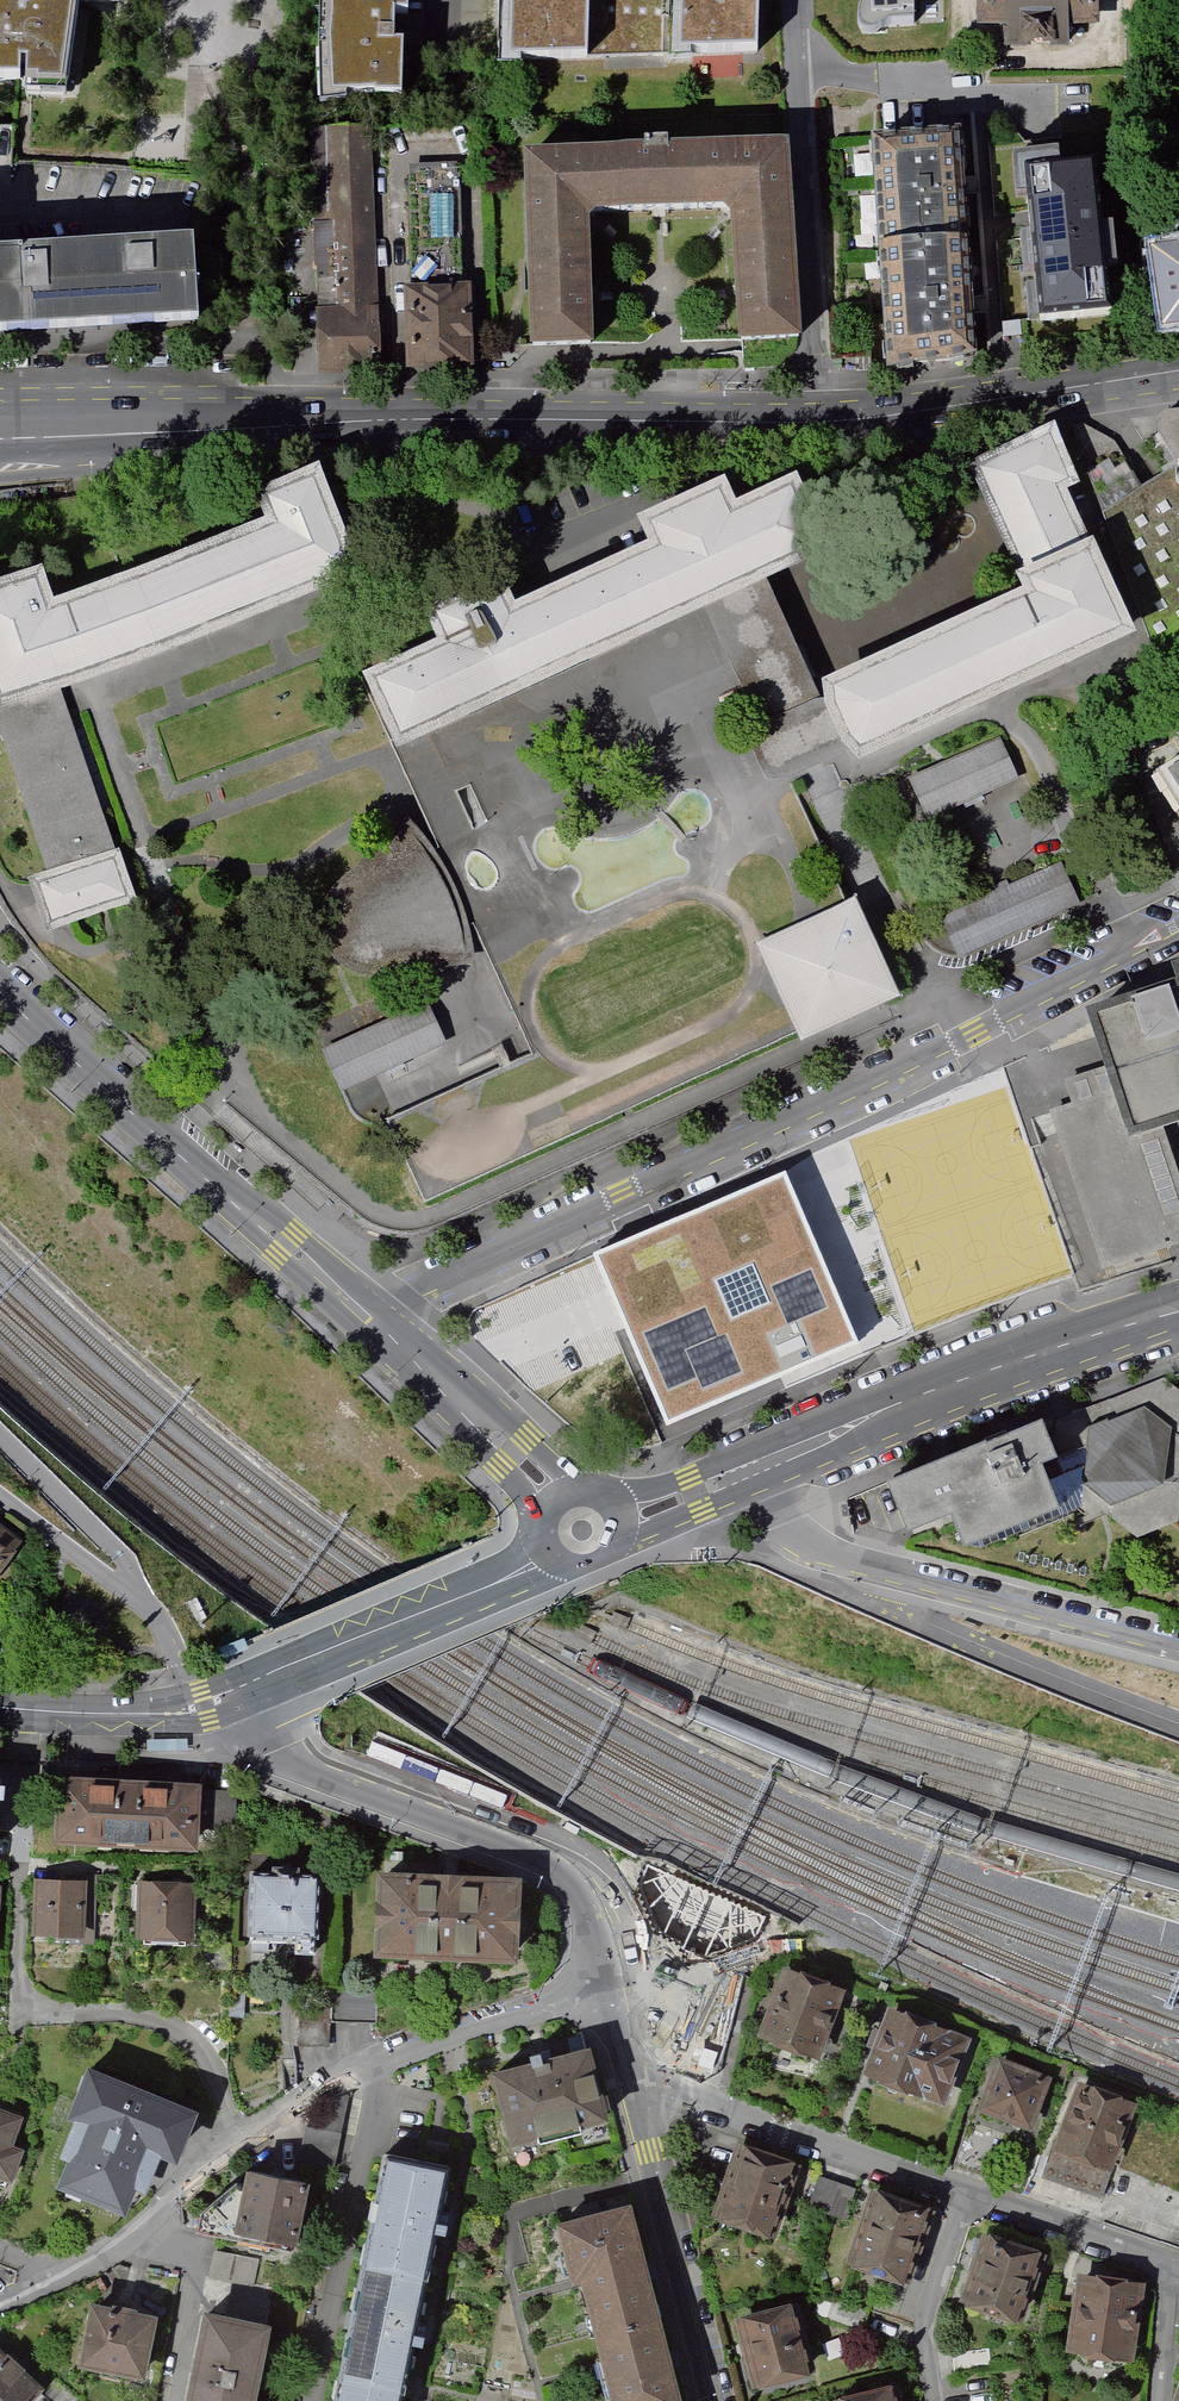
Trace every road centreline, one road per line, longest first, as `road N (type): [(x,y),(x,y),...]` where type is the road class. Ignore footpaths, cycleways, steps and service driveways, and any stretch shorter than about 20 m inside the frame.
road 1 (primary): [(1178,370),(821,413),(0,434)]
road 2 (residential): [(1178,931),(978,1036),(622,1193),(366,1318)]
road 3 (residential): [(609,1996),(432,2045),(332,2085),(240,2145),(105,2259),(68,2278)]
road 4 (residential): [(250,1685),(269,1728),(313,1774),(509,1847),(563,1875),(588,1916),(609,1996)]
road 5 (tertiary): [(366,1318),(0,986)]
road 6 (residential): [(1178,1644),(853,1555),(820,1521),(785,1453)]
road 7 (tertiary): [(785,1453),(1178,1309)]
road 8 (tertiary): [(250,1685),(533,1564),(571,1511)]
road 9 (residential): [(630,2069),(967,2194)]
road 10 (residential): [(630,2069),(714,2400)]
road 11 (residential): [(0,1497),(144,1604),(167,1651),(176,1710)]
road 12 (tertiary): [(571,1511),(366,1318)]
road 13 (residential): [(967,2194),(1178,2270)]
road 14 (tertiary): [(571,1511),(634,1506),(785,1453)]
road 15 (residential): [(935,2400),(925,2335),(967,2194)]
road 16 (tertiary): [(0,1710),(176,1710)]
road 17 (residential): [(1178,2270),(1159,2400)]

